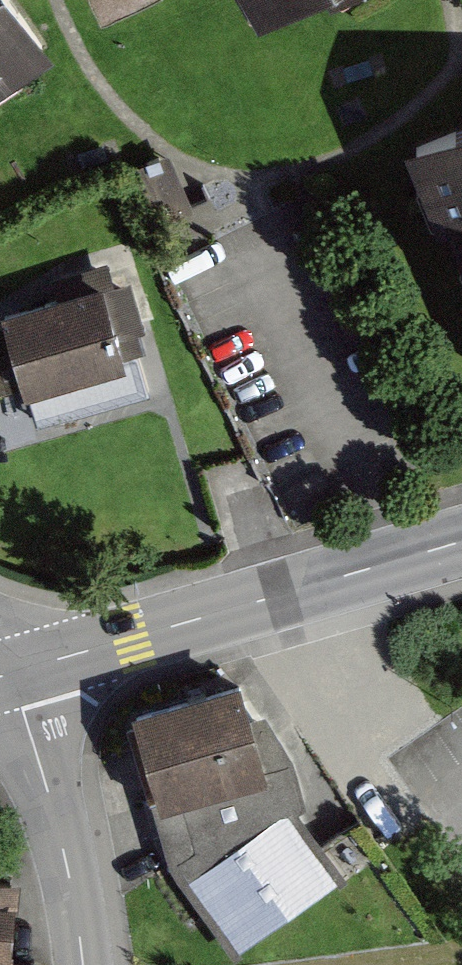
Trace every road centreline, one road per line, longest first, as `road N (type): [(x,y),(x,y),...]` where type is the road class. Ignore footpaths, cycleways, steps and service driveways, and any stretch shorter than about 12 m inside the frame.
road 1 (residential): [(0,677),(461,541)]
road 2 (tertiary): [(0,689),(23,708),(64,853),(83,964)]

